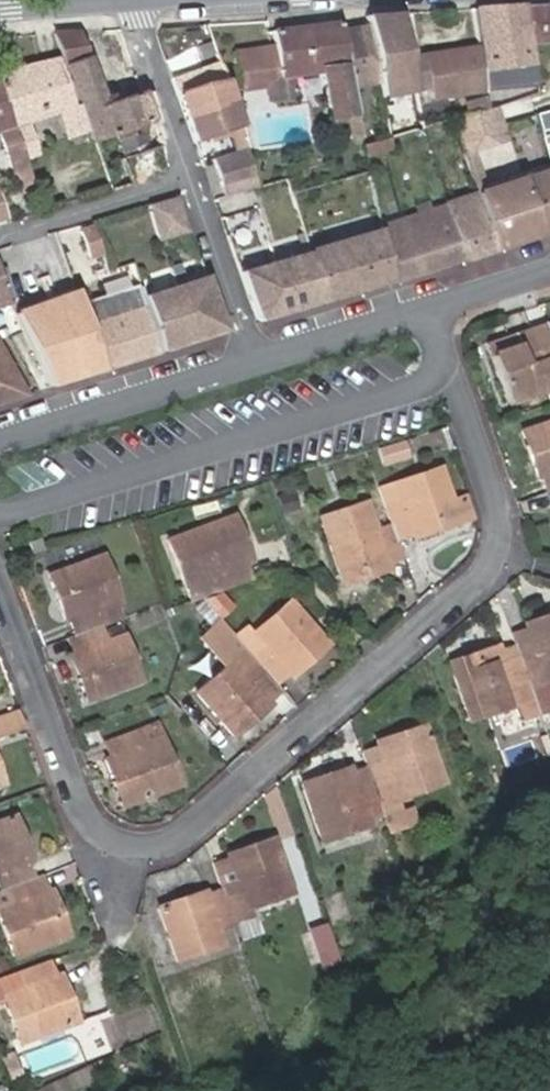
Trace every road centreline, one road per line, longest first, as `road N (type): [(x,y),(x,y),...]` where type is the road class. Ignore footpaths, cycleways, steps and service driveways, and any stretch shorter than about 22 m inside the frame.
road 1 (residential): [(0,582),(100,823),(166,848),(232,811),(481,582),(495,551),(497,520),(433,308)]
road 2 (tertiary): [(251,363),(0,436)]
road 3 (residential): [(0,236),(190,178)]
road 4 (residential): [(251,363),(190,178)]
road 5 (tertiary): [(433,308),(251,363)]
road 6 (residential): [(190,178),(131,0)]
road 7 (tertiary): [(549,270),(433,308)]

